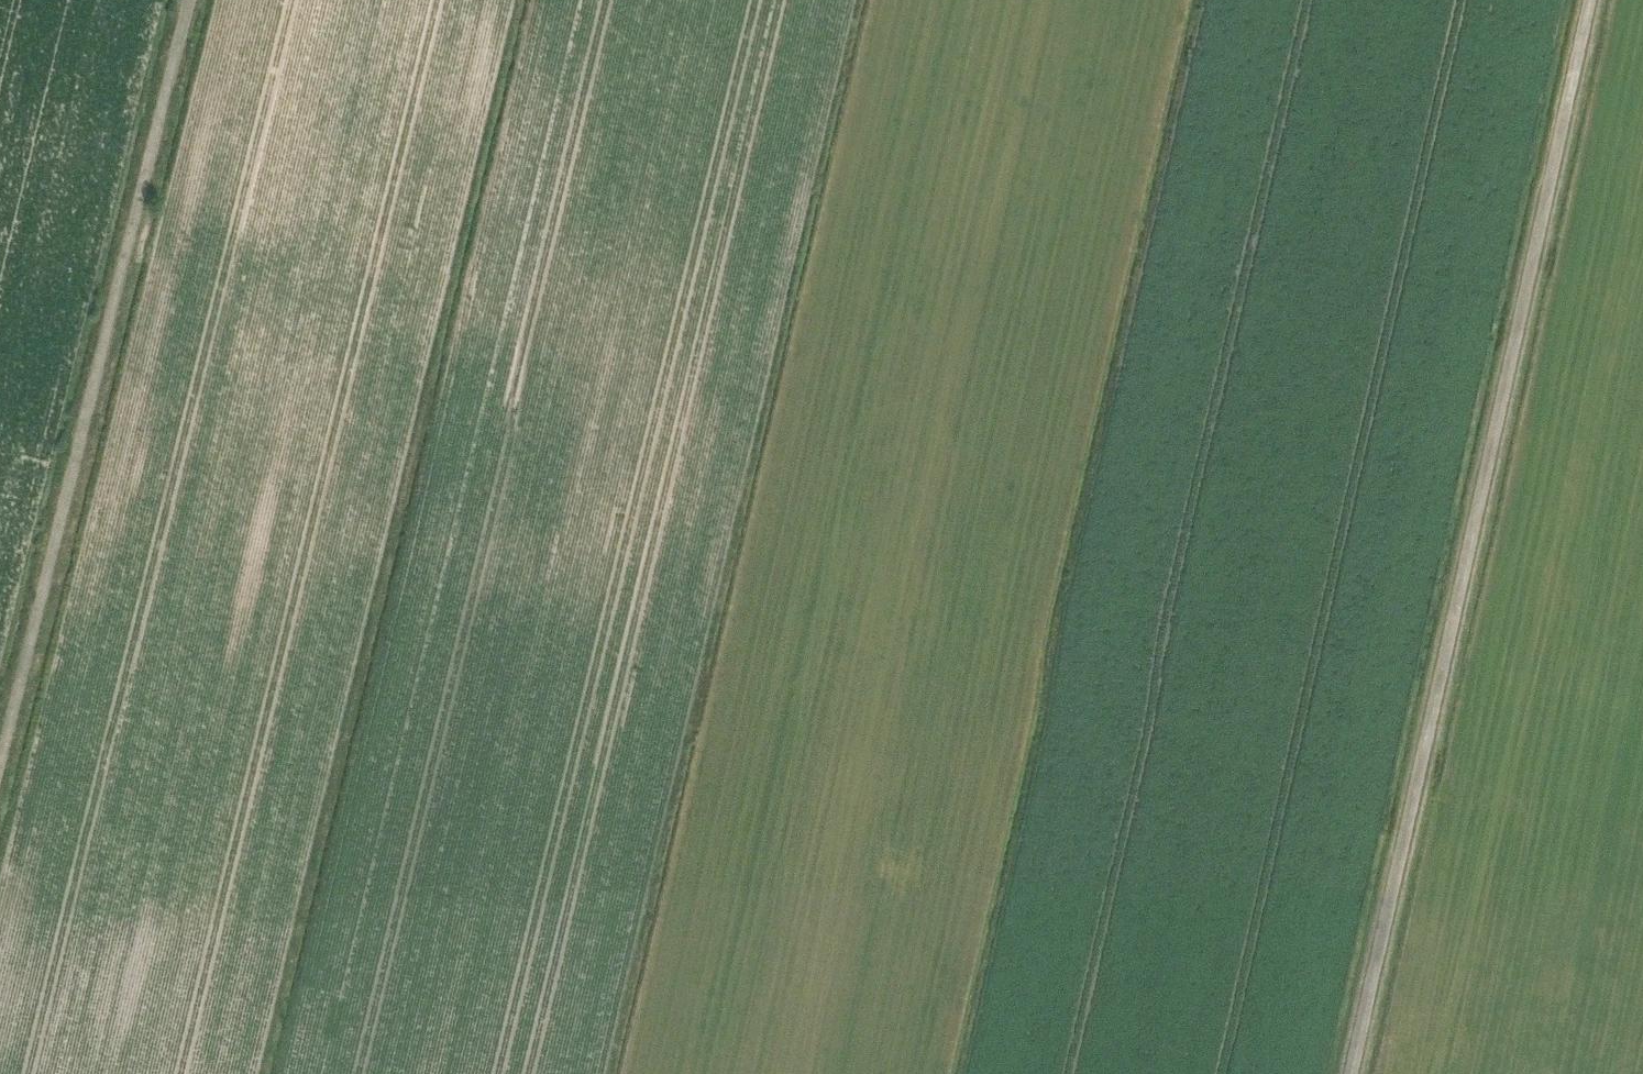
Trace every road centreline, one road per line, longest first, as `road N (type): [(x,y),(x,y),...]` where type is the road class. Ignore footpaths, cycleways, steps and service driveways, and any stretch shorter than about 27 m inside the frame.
road 1 (track): [(1348,1073),(1589,0)]
road 2 (unclassified): [(0,768),(188,0)]

